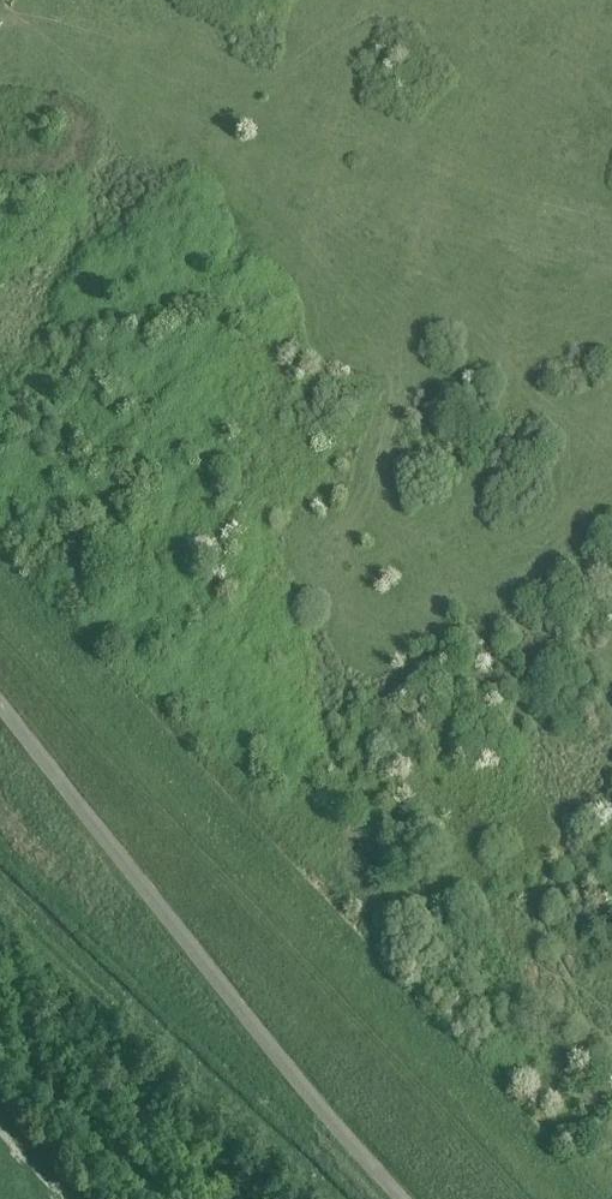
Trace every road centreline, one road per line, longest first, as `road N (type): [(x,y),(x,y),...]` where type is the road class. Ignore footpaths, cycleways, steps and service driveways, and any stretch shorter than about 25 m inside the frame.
road 1 (unclassified): [(407,1198),(0,707)]

